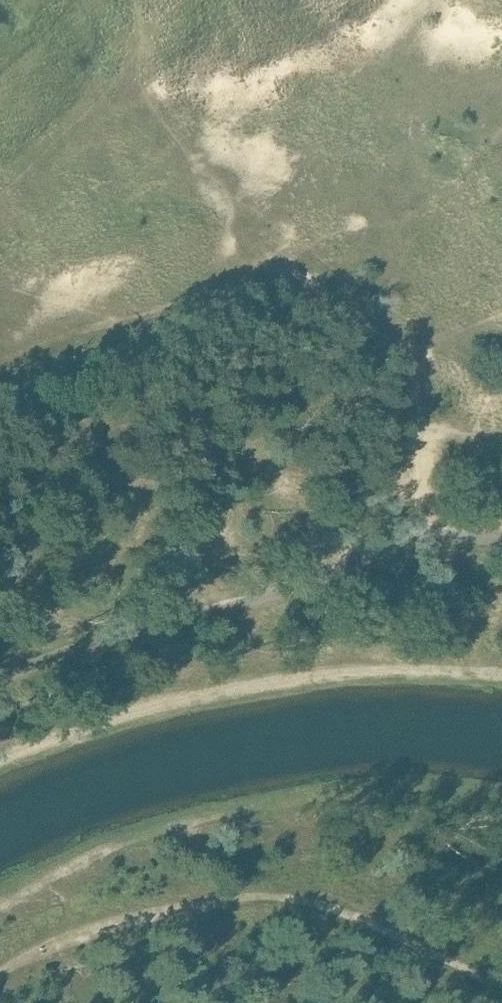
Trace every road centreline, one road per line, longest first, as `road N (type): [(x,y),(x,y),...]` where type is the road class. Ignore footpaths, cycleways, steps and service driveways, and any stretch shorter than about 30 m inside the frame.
road 1 (track): [(0,968),(99,924),(248,896),(299,896),(501,987)]
road 2 (track): [(501,543),(403,543),(300,586),(159,622),(0,679)]

